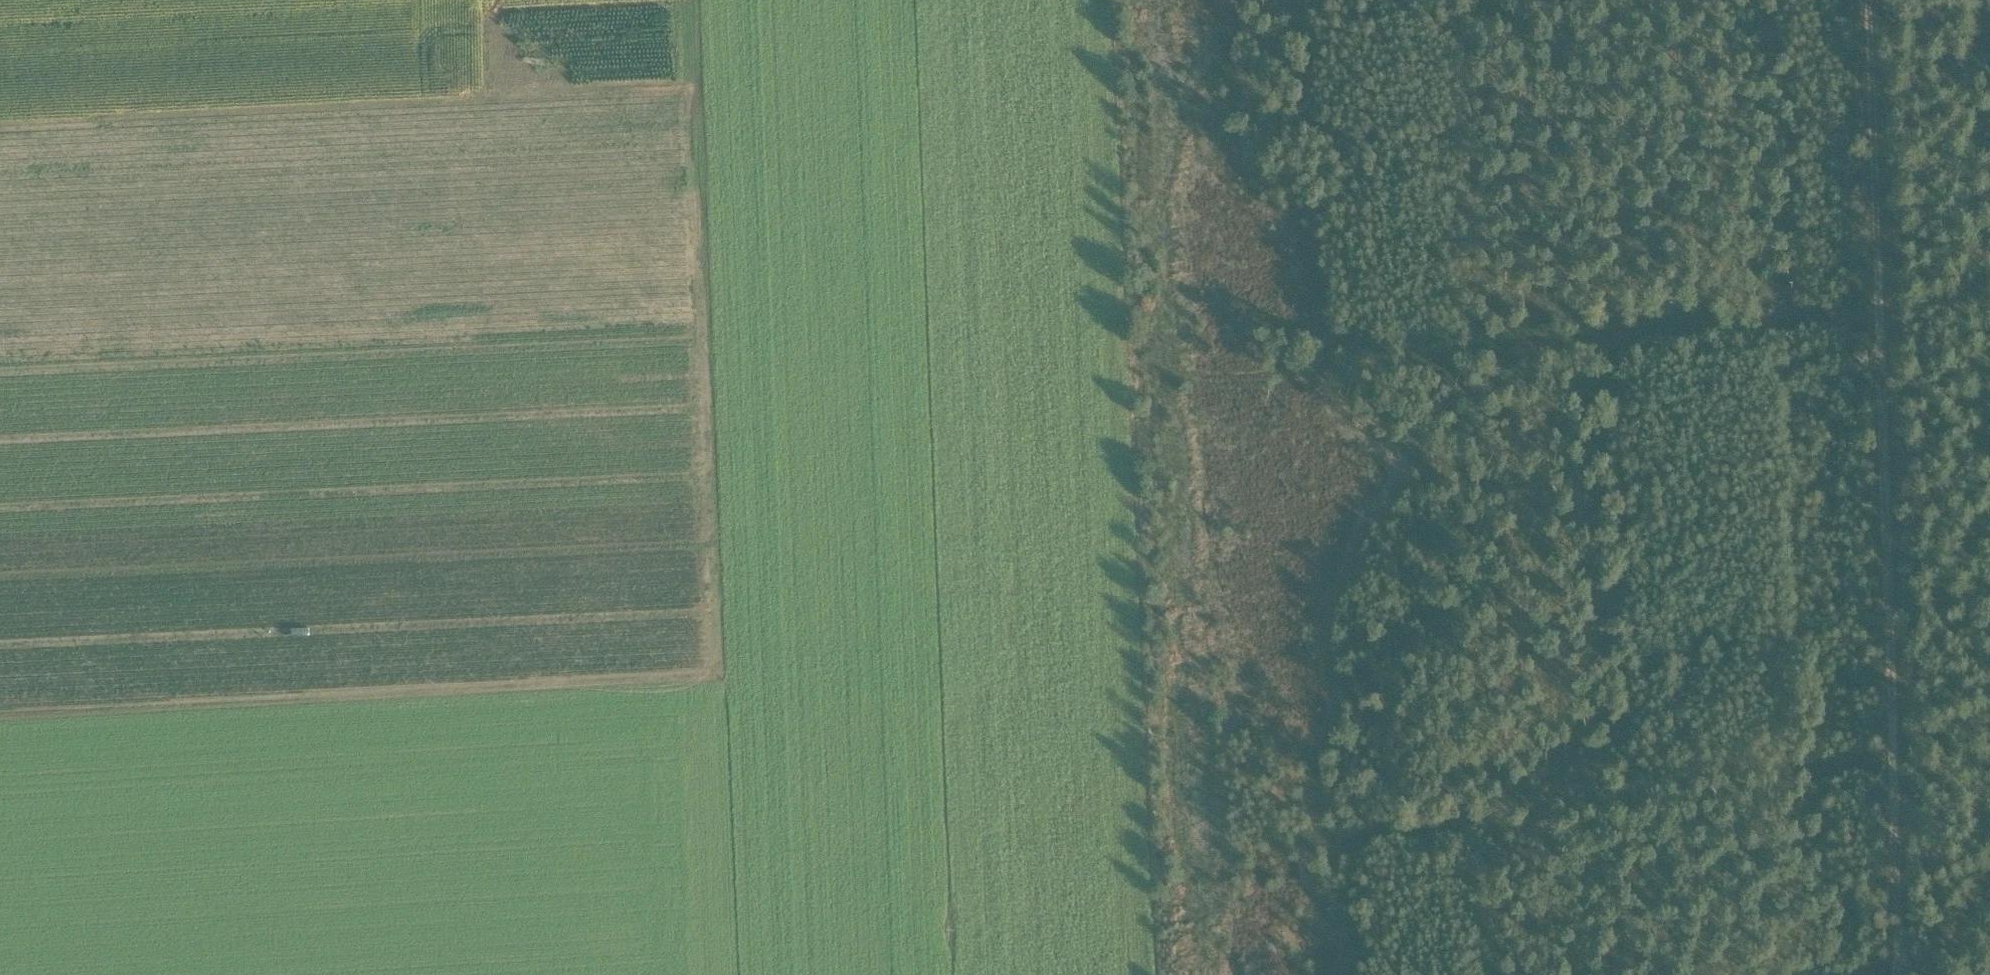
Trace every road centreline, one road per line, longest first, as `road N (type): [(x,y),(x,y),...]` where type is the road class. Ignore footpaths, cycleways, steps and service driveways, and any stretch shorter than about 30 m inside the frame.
road 1 (track): [(1887,312),(1900,582),(1897,974)]
road 2 (track): [(1872,0),(1887,312)]
road 3 (track): [(1989,877),(1908,974)]

